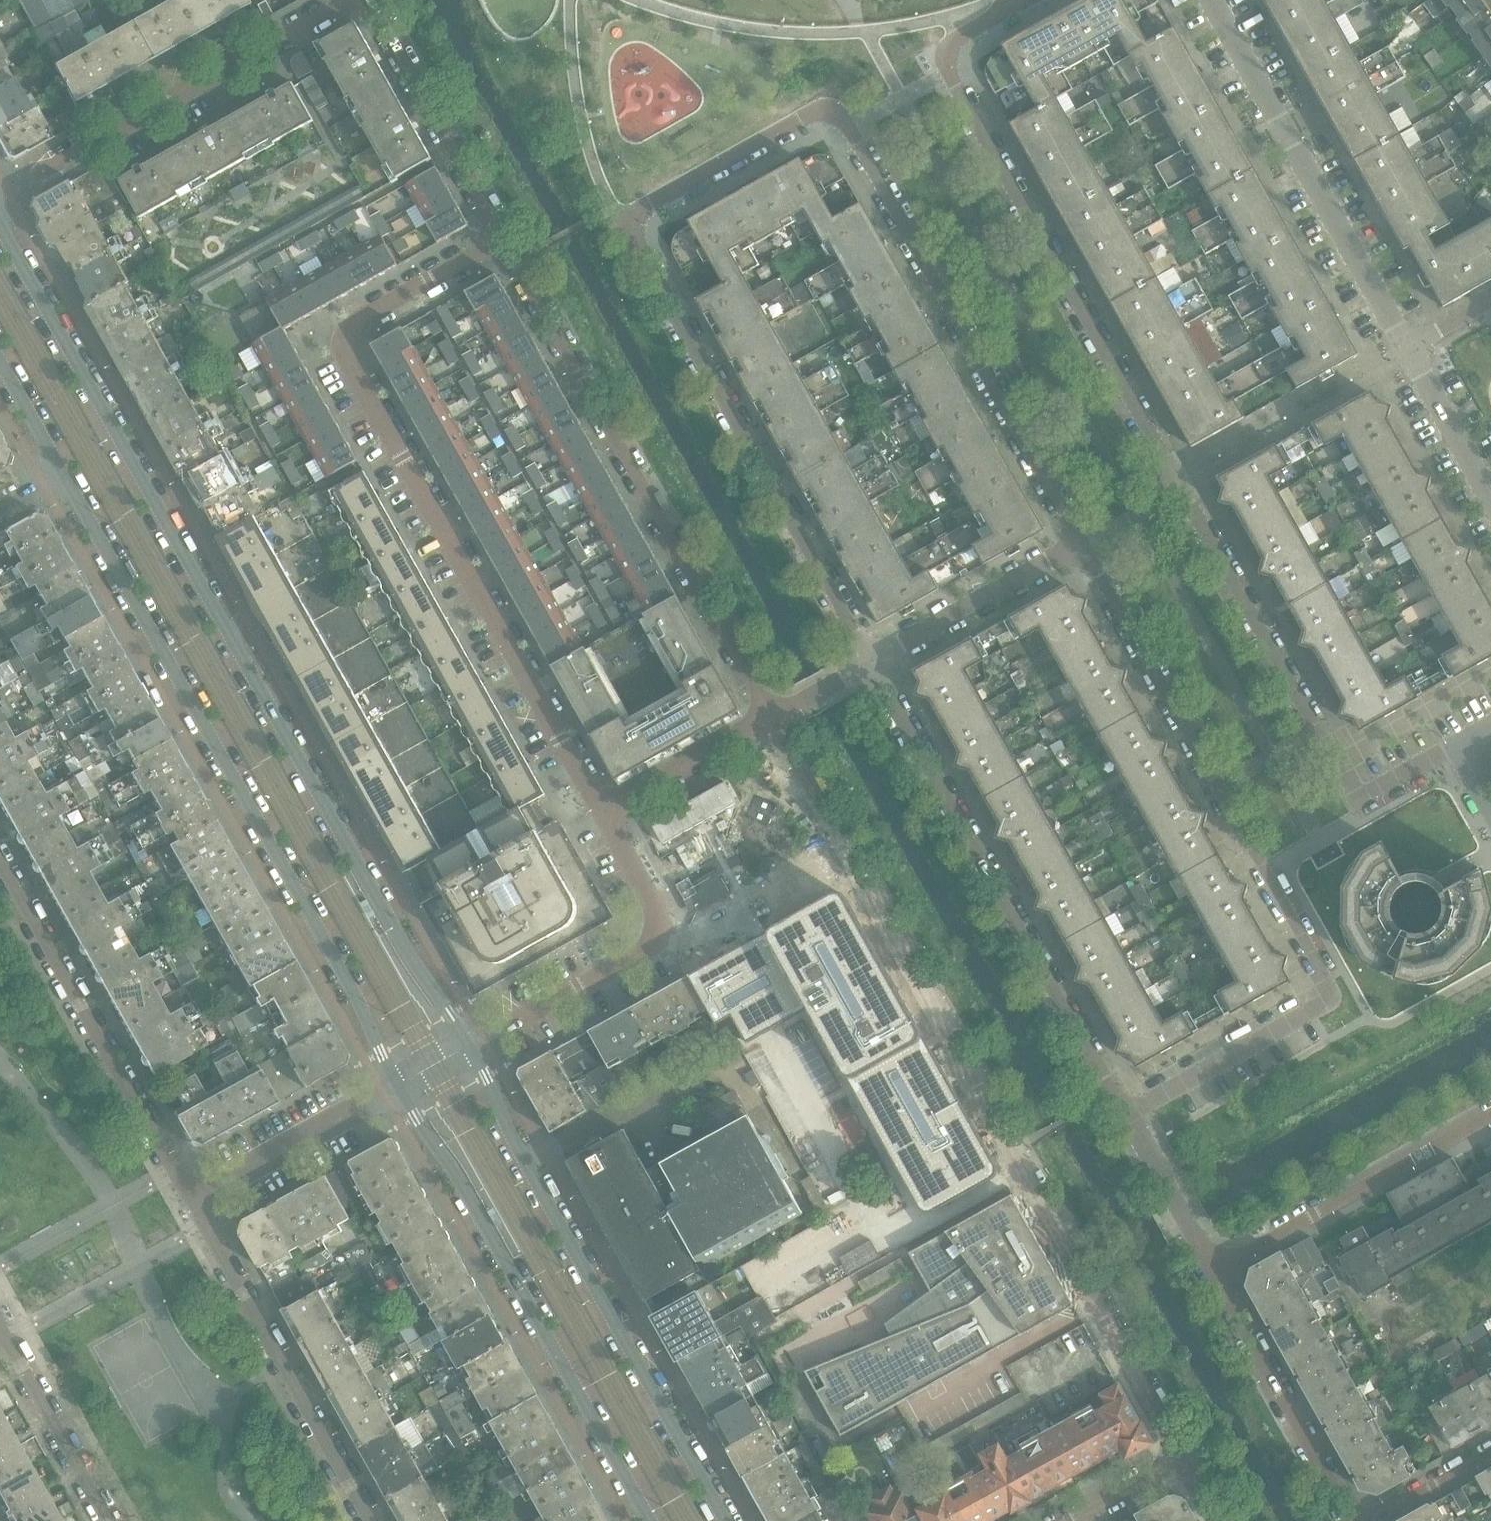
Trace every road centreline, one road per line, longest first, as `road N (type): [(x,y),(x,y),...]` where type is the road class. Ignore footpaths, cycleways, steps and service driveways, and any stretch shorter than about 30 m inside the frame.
road 1 (residential): [(870,661),(621,219),(810,113),(839,114),(1081,543)]
road 2 (secondary): [(468,1046),(402,944),(0,227)]
road 3 (residential): [(771,716),(1184,1457)]
road 4 (residential): [(1081,543),(1332,999),(1124,1115)]
road 5 (residential): [(601,812),(345,347),(352,324),(505,239)]
road 6 (secondary): [(62,473),(357,999),(397,1086)]
road 7 (residential): [(1180,487),(943,62),(950,44),(1012,0)]
road 8 (residential): [(505,239),(771,716)]
road 9 (secondary): [(725,1520),(515,1147),(468,1046)]
road 10 (residential): [(1124,1115),(870,661)]
road 11 (secondary): [(397,1086),(459,1180),(648,1520)]
road 12 (residential): [(1455,746),(1358,801),(1180,487)]
road 13 (residential): [(0,195),(349,0)]
road 14 (residential): [(1407,348),(1211,0)]
road 15 (residential): [(190,1200),(0,862)]
road 16 (residential): [(369,1520),(190,1200)]
road 17 (residential): [(601,812),(656,912),(656,939),(468,1046)]
road 18 (residential): [(1213,1272),(1490,1115)]
road 19 (residential): [(1352,1520),(1213,1272)]
road 20 (residential): [(369,0),(505,239)]
road 21 (residential): [(870,661),(1081,543)]
road 22 (residential): [(190,1200),(397,1086)]
road 23 (residential): [(0,1328),(108,1520)]
road 24 (residential): [(771,716),(601,812)]
road 25 (residential): [(1213,1272),(1124,1115)]
road 26 (residential): [(1490,499),(1407,348)]
road 27 (residential): [(1490,1454),(1372,1520)]
road 28 (residential): [(1068,1520),(1184,1457)]
road 29 (secondary): [(0,363),(62,473)]

